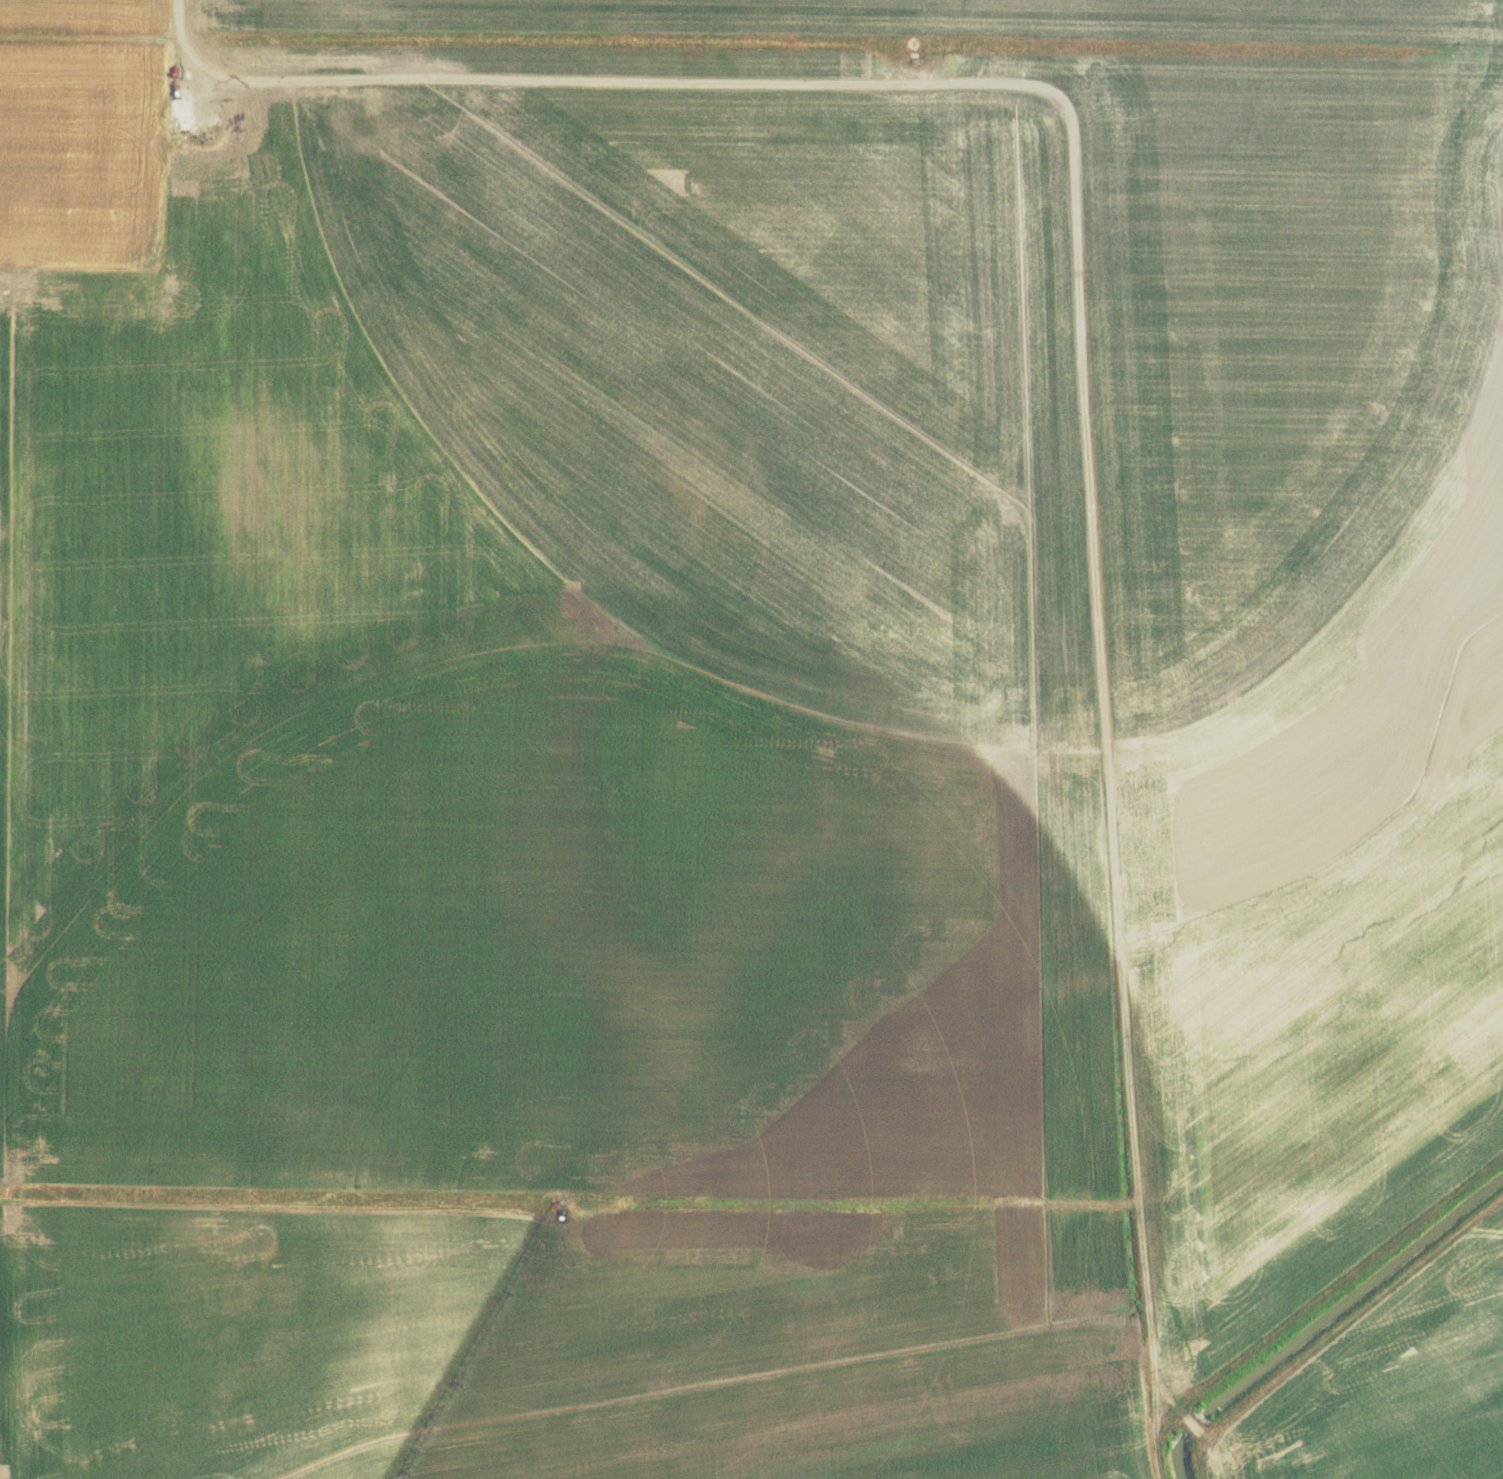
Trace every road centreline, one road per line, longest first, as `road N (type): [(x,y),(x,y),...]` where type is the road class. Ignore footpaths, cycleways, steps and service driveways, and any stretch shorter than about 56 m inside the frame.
road 1 (track): [(178,0),(186,60),(217,86),(1014,89),(1065,109),(1074,141),(1104,707),(1157,1408)]
road 2 (track): [(0,1204),(1141,1208)]
road 3 (track): [(0,38),(178,39)]

